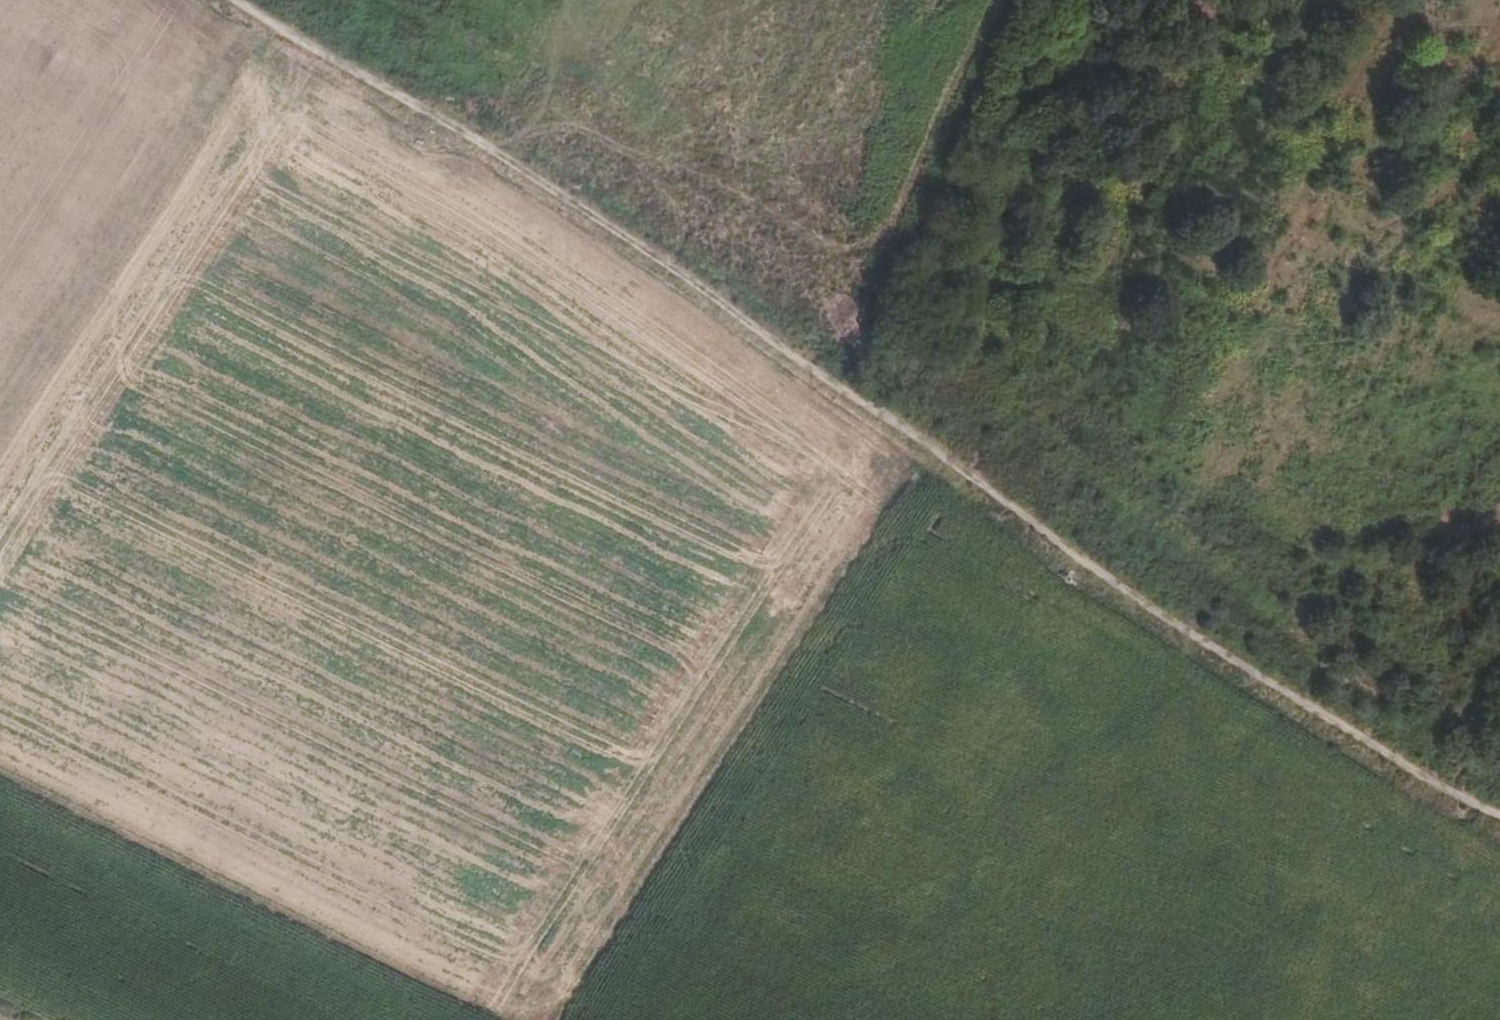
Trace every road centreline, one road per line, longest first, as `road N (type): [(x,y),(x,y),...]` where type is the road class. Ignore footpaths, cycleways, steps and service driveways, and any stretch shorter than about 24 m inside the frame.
road 1 (track): [(242,0),(707,290),(1193,636),(1499,818)]

